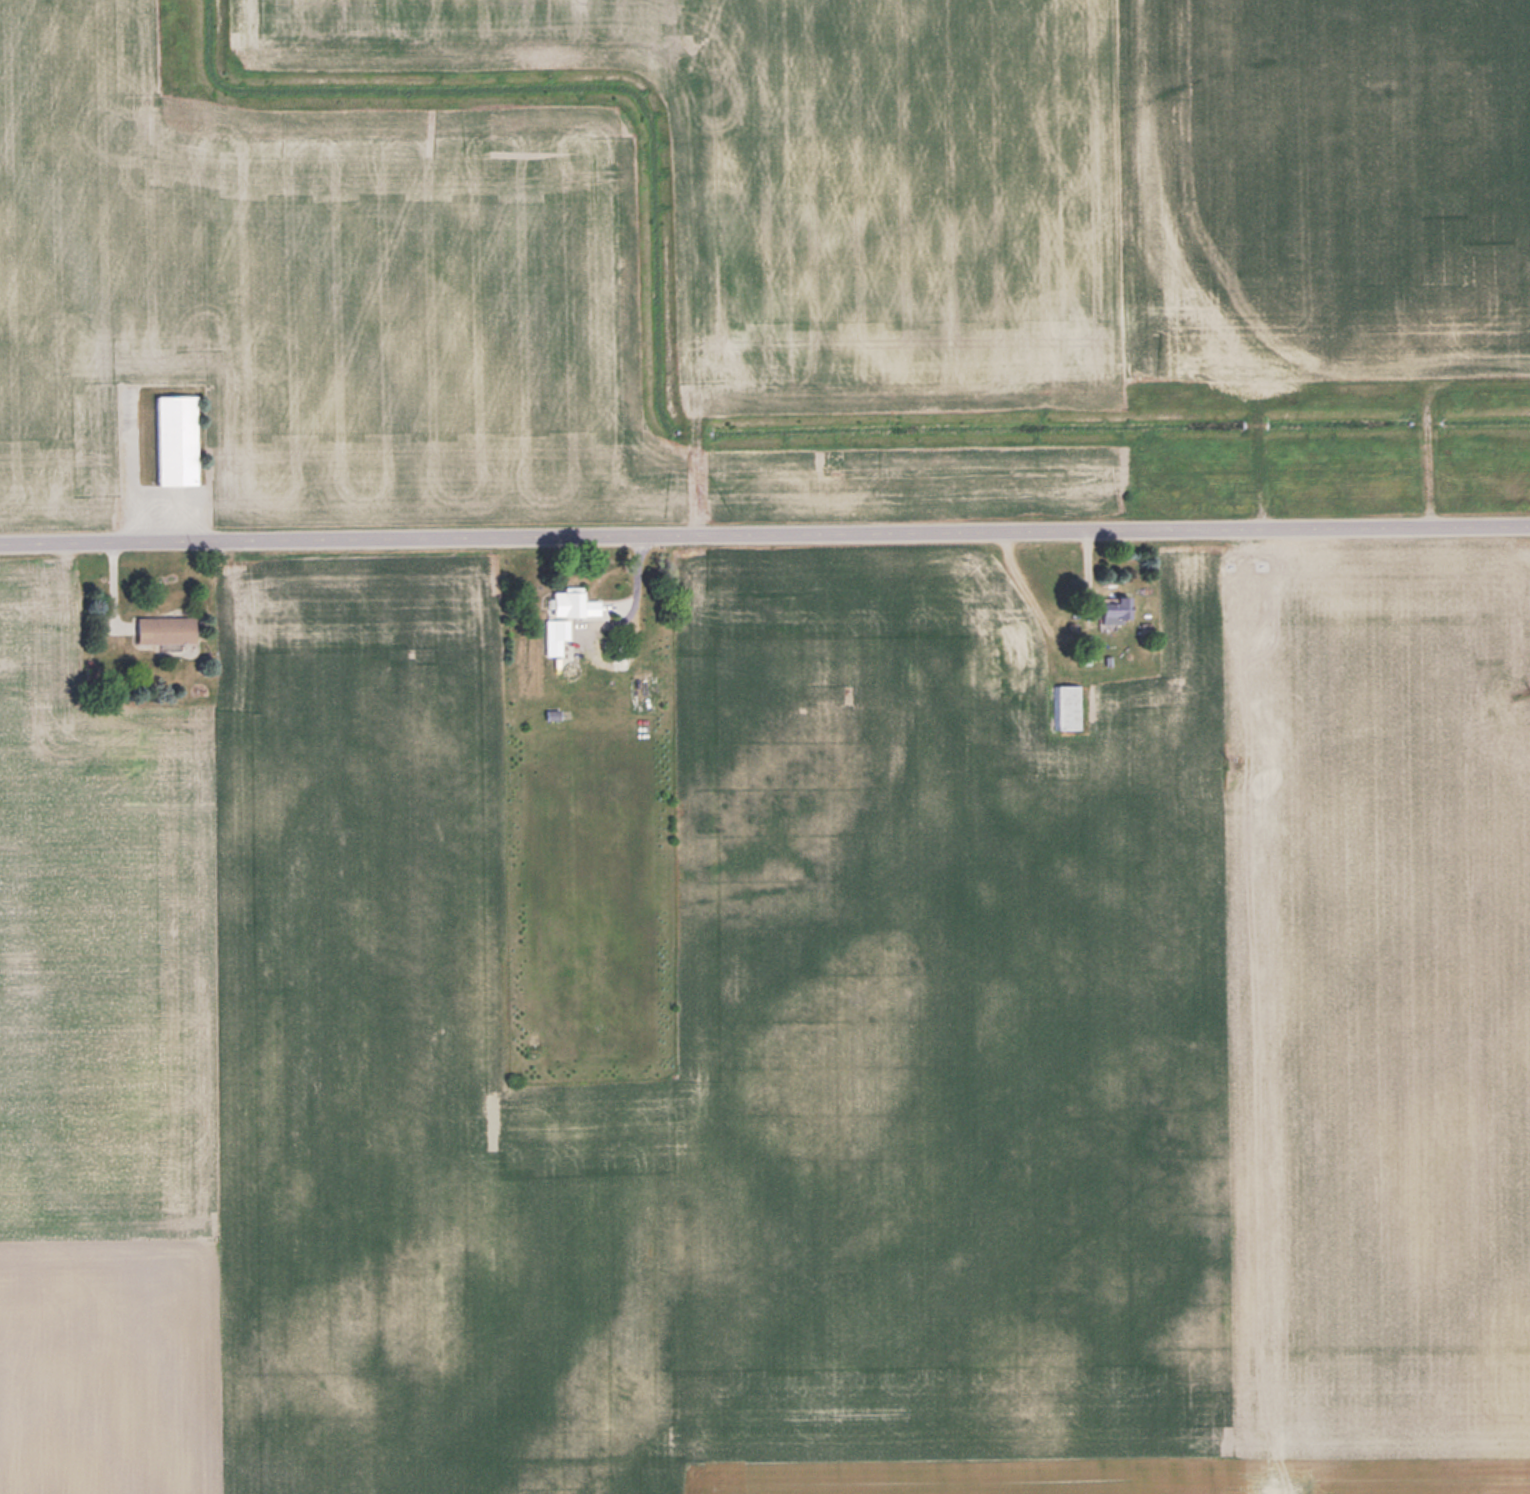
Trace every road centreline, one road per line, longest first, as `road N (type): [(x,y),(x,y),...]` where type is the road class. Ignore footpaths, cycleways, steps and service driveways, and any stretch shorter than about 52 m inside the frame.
road 1 (tertiary): [(0,546),(1529,527)]

